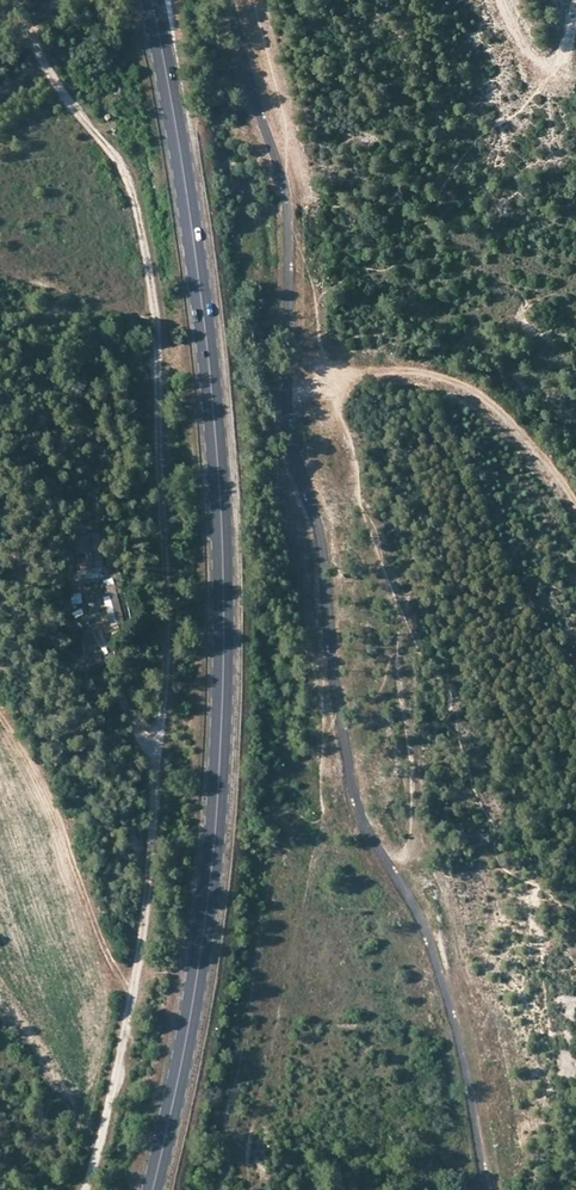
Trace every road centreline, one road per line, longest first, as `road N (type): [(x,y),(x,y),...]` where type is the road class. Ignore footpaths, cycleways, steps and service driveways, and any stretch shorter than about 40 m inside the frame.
road 1 (track): [(88,1189),(151,876),(167,603),(158,362),(153,282),(124,164),(43,59),(13,0)]
road 2 (primary): [(152,1189),(213,863),(224,603),(211,375),(152,0)]
road 3 (track): [(575,511),(498,412),(442,379),(378,370),(334,378),(287,401)]
road 4 (track): [(157,763),(106,658),(89,592)]
road 5 (track): [(574,0),(562,56),(545,62),(528,55),(504,0)]

